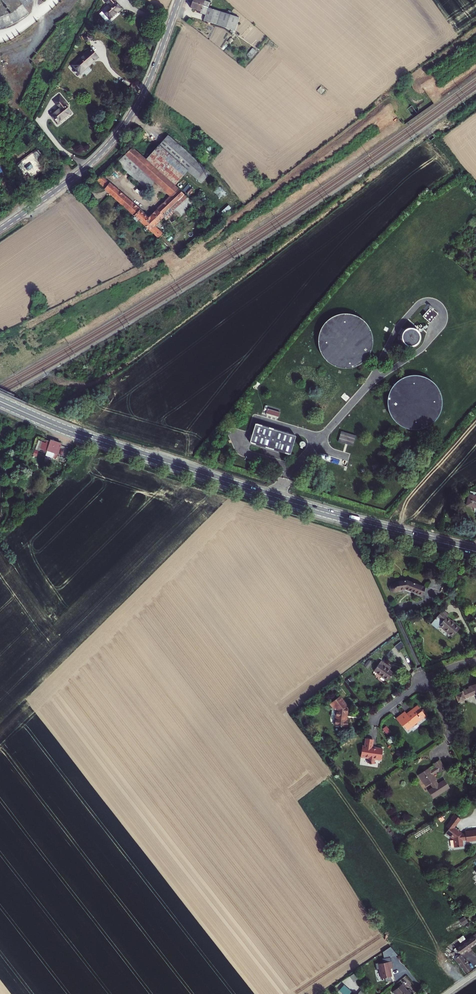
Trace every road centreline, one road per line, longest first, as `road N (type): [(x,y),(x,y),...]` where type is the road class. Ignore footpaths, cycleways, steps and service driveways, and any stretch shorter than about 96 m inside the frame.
road 1 (primary): [(0,401),(82,436),(417,537)]
road 2 (tertiary): [(178,0),(144,93),(113,140),(0,229)]

